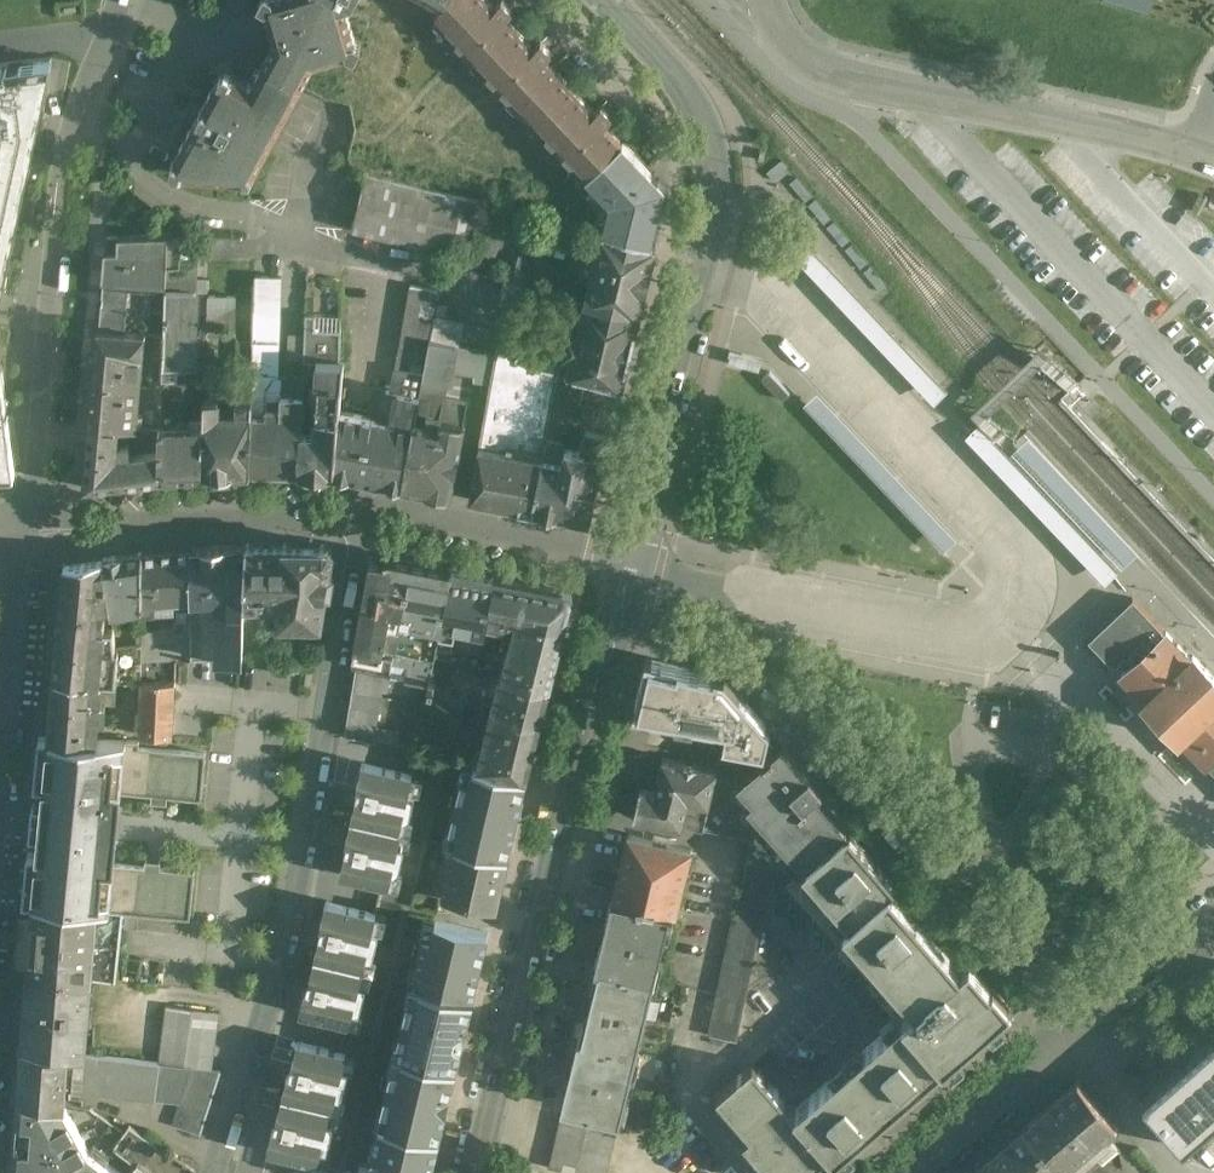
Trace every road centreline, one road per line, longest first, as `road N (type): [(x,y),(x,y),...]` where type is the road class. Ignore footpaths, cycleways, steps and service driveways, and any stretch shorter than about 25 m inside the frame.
road 1 (residential): [(209,1172),(244,1098),(288,956),(350,576),(369,506)]
road 2 (residential): [(632,558),(698,588),(1083,1020)]
road 3 (residential): [(21,530),(37,482),(66,136),(123,0)]
road 4 (tertiary): [(603,673),(482,1172)]
road 5 (residential): [(772,3),(799,41),(874,79),(1213,154)]
road 6 (tertiary): [(604,0),(686,91),(715,156),(720,187),(691,333)]
road 7 (residential): [(369,506),(114,515),(21,530)]
road 8 (residential): [(632,558),(490,523),(369,506)]
road 9 (unclassified): [(903,1172),(1083,1020)]
road 10 (tertiary): [(691,333),(632,558)]
road 11 (residential): [(21,530),(0,760)]
road 12 (unclassified): [(1083,1020),(1213,904)]

